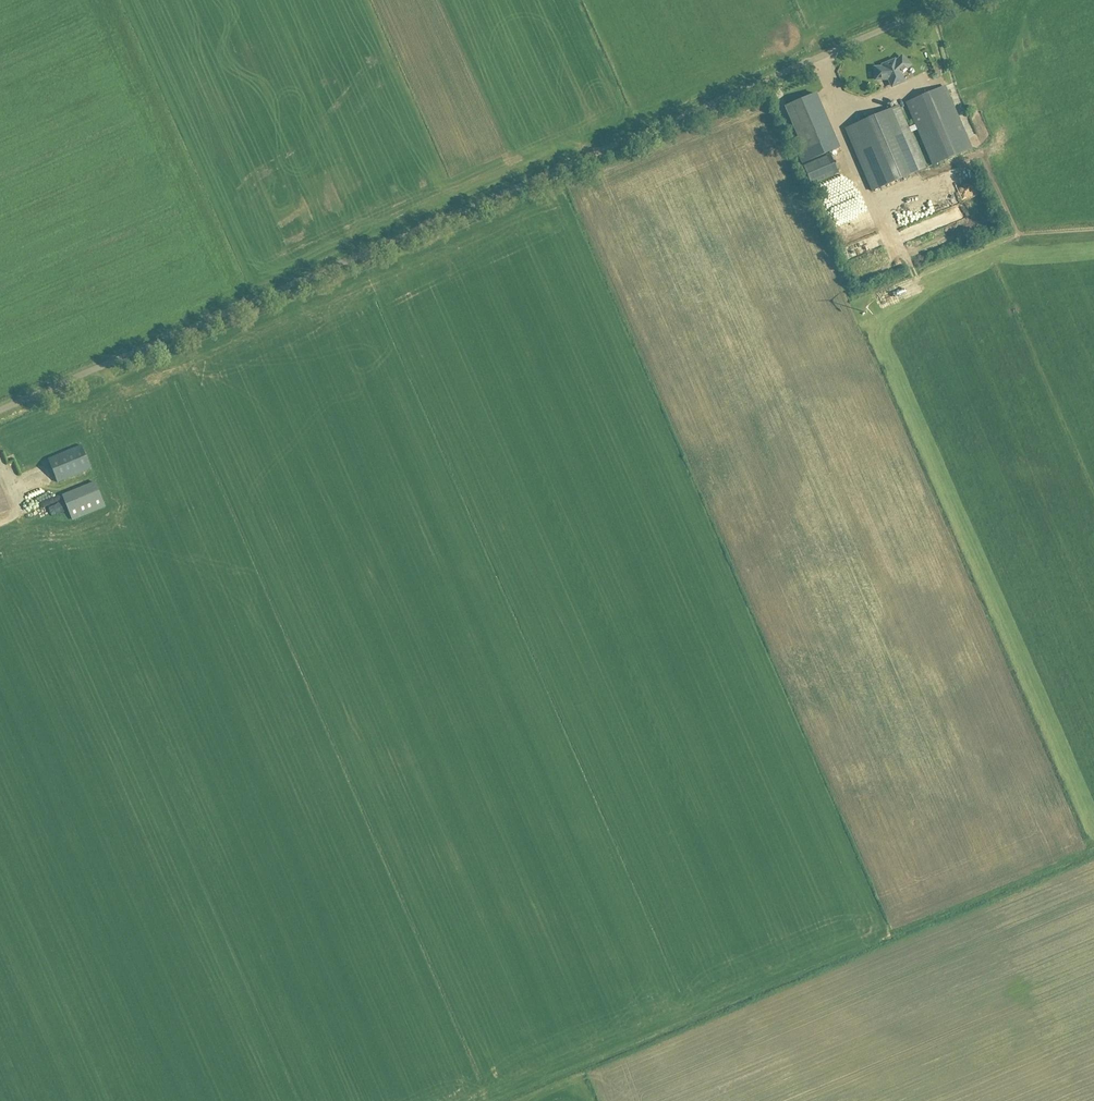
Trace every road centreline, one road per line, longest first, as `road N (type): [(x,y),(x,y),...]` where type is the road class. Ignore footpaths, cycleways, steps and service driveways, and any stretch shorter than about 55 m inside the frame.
road 1 (unclassified): [(0,409),(950,0)]

